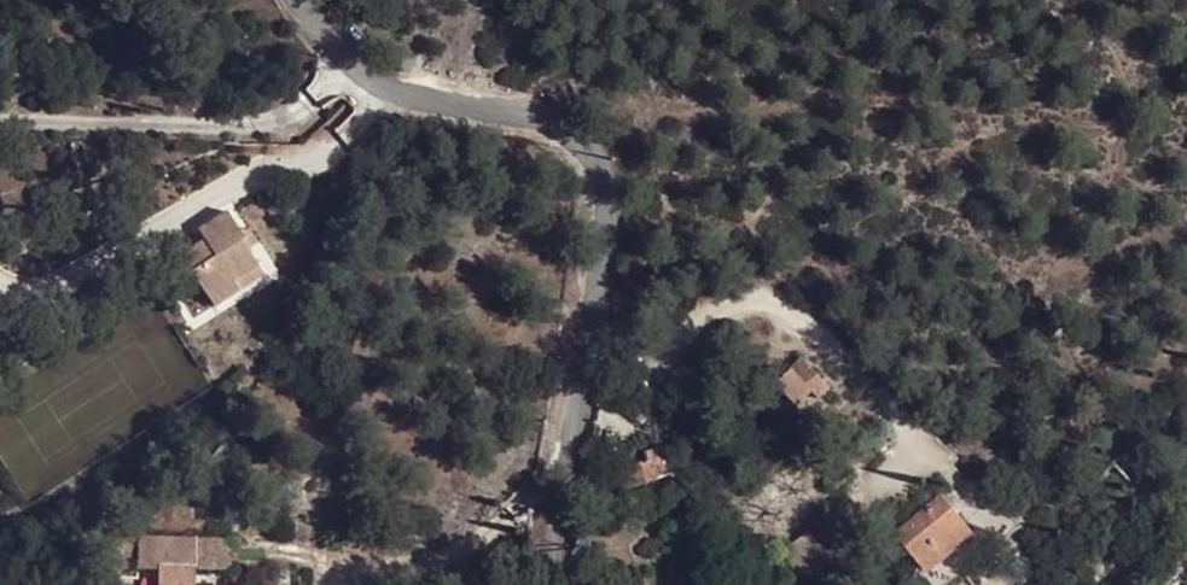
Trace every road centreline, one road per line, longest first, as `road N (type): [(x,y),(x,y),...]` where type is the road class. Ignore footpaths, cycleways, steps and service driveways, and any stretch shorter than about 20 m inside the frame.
road 1 (unclassified): [(296,0),(359,67),(429,104),(562,134),(585,157),(602,193),(568,484),(546,584)]

